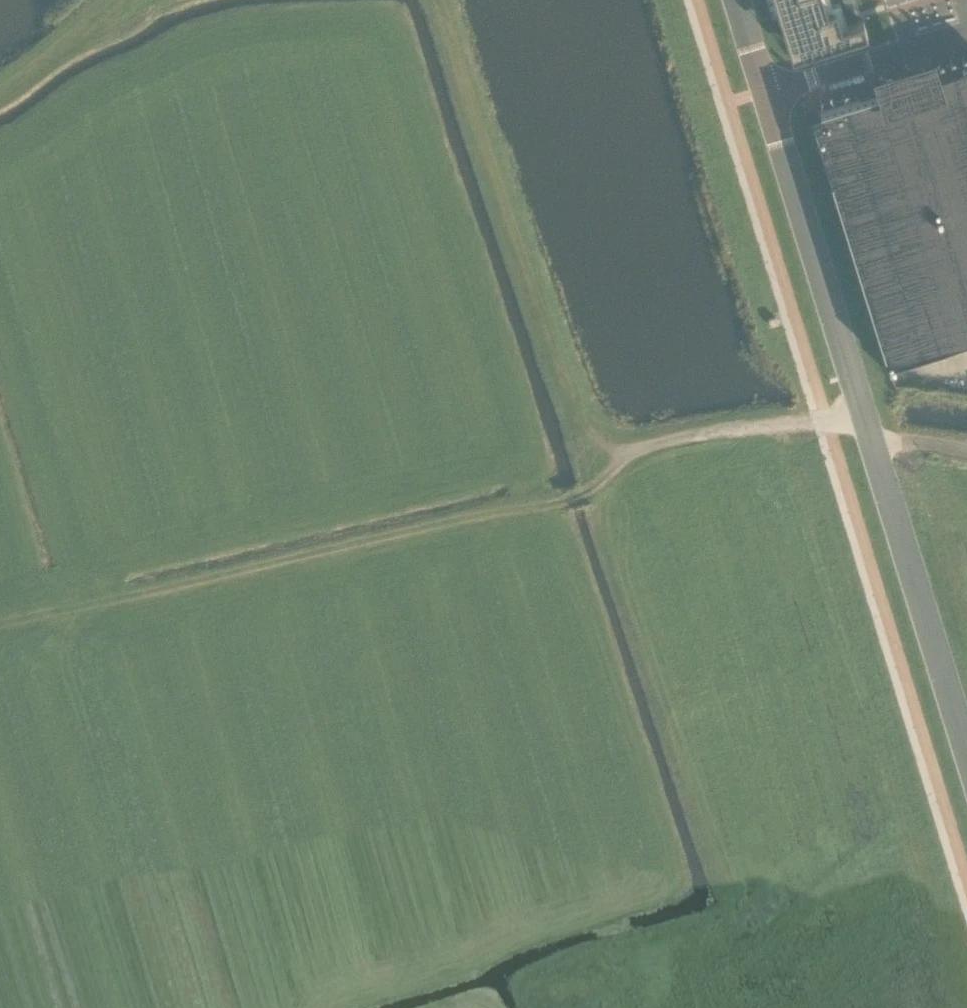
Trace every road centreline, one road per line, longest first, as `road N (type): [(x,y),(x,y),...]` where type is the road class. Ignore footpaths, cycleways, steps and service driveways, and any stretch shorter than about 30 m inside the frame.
road 1 (tertiary): [(764,92),(966,753)]
road 2 (unclassified): [(764,92),(966,31)]

